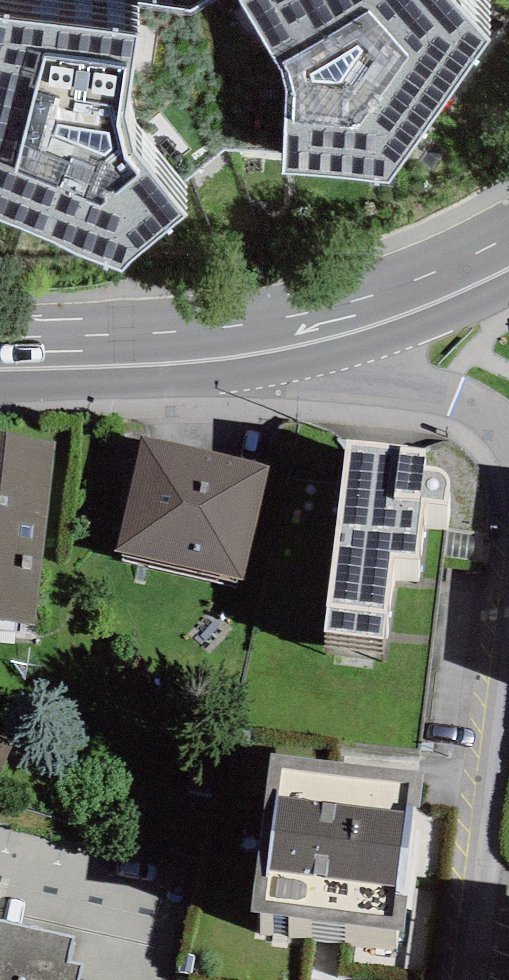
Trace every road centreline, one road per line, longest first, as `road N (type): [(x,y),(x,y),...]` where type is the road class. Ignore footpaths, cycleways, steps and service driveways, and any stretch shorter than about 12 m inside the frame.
road 1 (residential): [(508,576),(456,979)]
road 2 (residential): [(174,353),(444,390),(494,419),(508,441)]
road 3 (secondary): [(174,353),(350,320),(508,253)]
road 4 (secondary): [(0,363),(174,353)]

